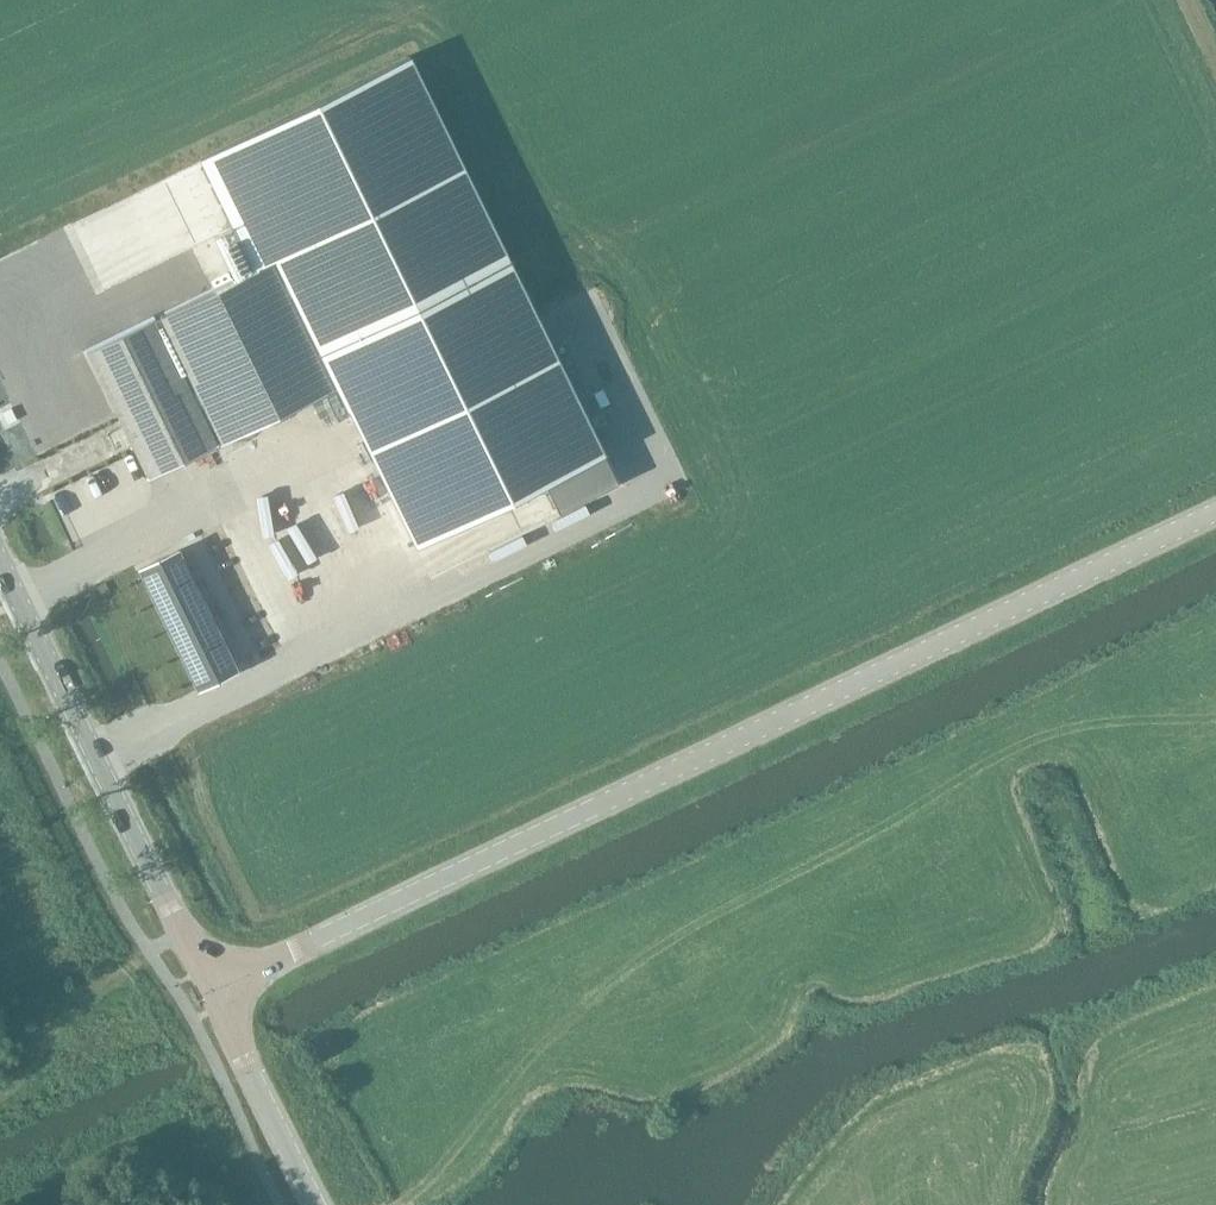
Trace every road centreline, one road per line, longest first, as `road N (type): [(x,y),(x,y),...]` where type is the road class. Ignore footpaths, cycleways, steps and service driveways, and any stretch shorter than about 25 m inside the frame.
road 1 (unclassified): [(211,991),(1215,514)]
road 2 (unclassified): [(211,991),(0,565)]
road 3 (unclassified): [(314,1204),(211,991)]

